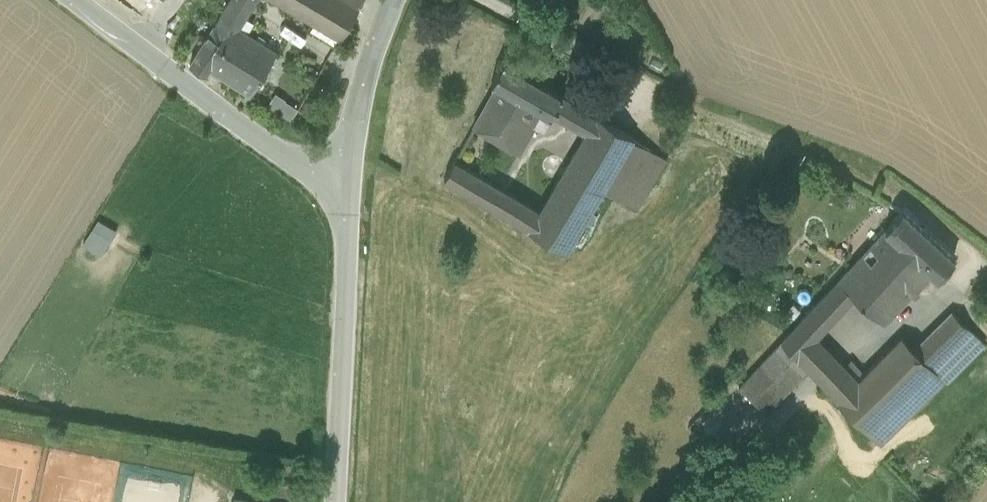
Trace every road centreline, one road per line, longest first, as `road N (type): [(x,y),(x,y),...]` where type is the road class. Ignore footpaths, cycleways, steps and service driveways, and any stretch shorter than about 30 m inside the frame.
road 1 (unclassified): [(350,202),(79,0)]
road 2 (unclassified): [(335,501),(350,202)]
road 3 (unclassified): [(393,0),(363,87),(350,202)]

